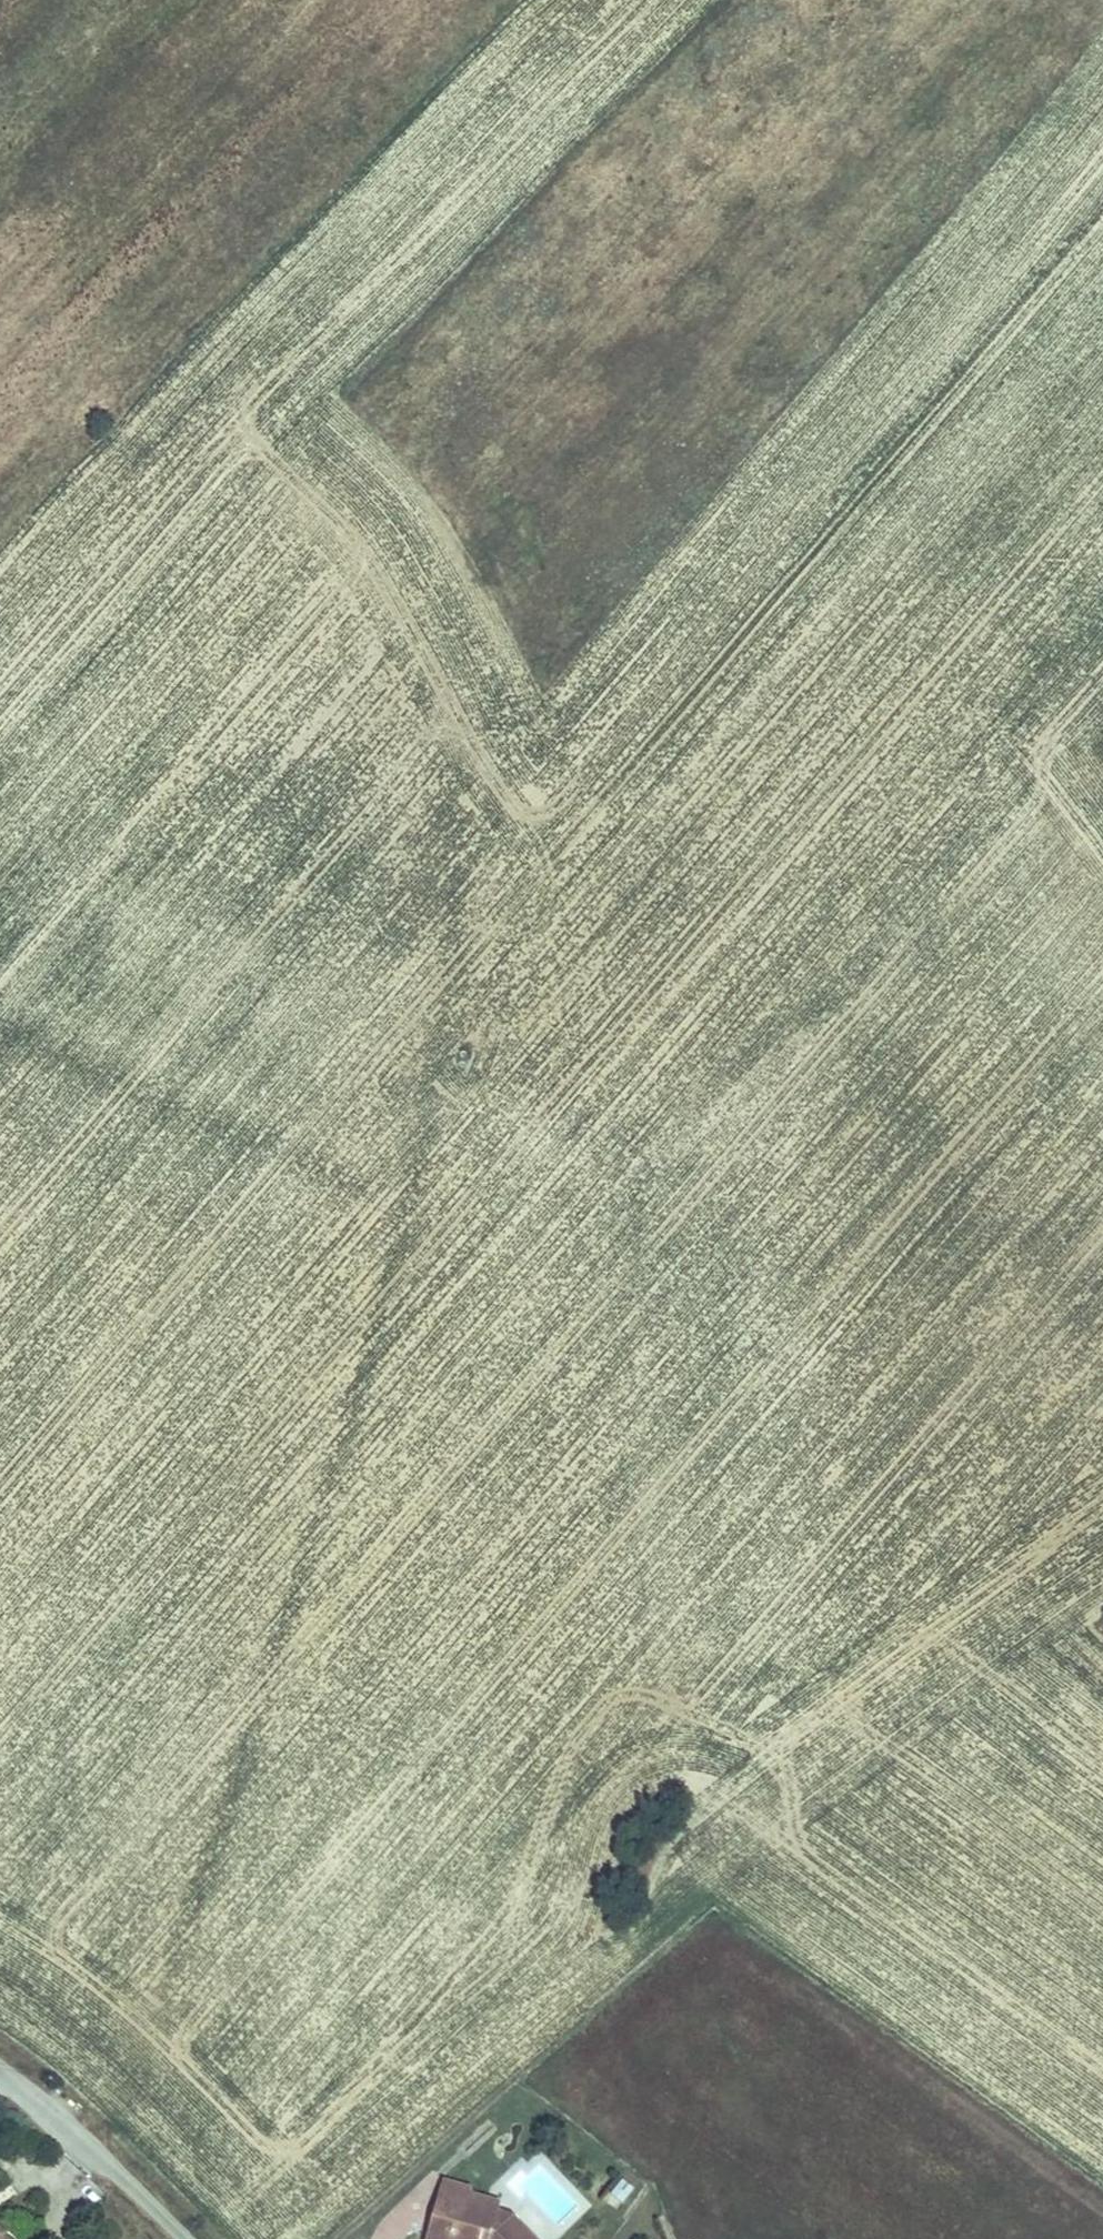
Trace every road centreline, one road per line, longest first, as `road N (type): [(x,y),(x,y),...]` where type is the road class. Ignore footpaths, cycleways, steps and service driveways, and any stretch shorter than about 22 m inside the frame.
road 1 (track): [(694,546),(778,581),(886,583),(1102,732)]
road 2 (residential): [(186,2238),(0,2077)]

